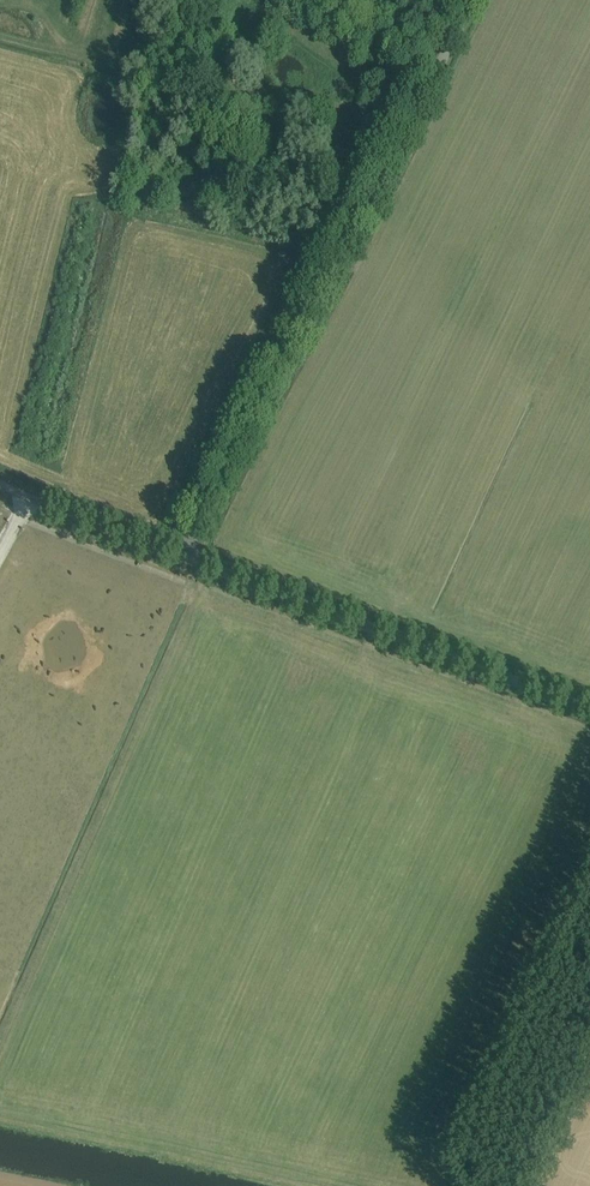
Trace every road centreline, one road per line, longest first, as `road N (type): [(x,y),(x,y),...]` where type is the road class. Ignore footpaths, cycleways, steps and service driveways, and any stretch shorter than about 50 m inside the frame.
road 1 (unclassified): [(184,557),(472,0)]
road 2 (unclassified): [(589,708),(184,557)]
road 3 (unclassified): [(184,557),(0,484)]

